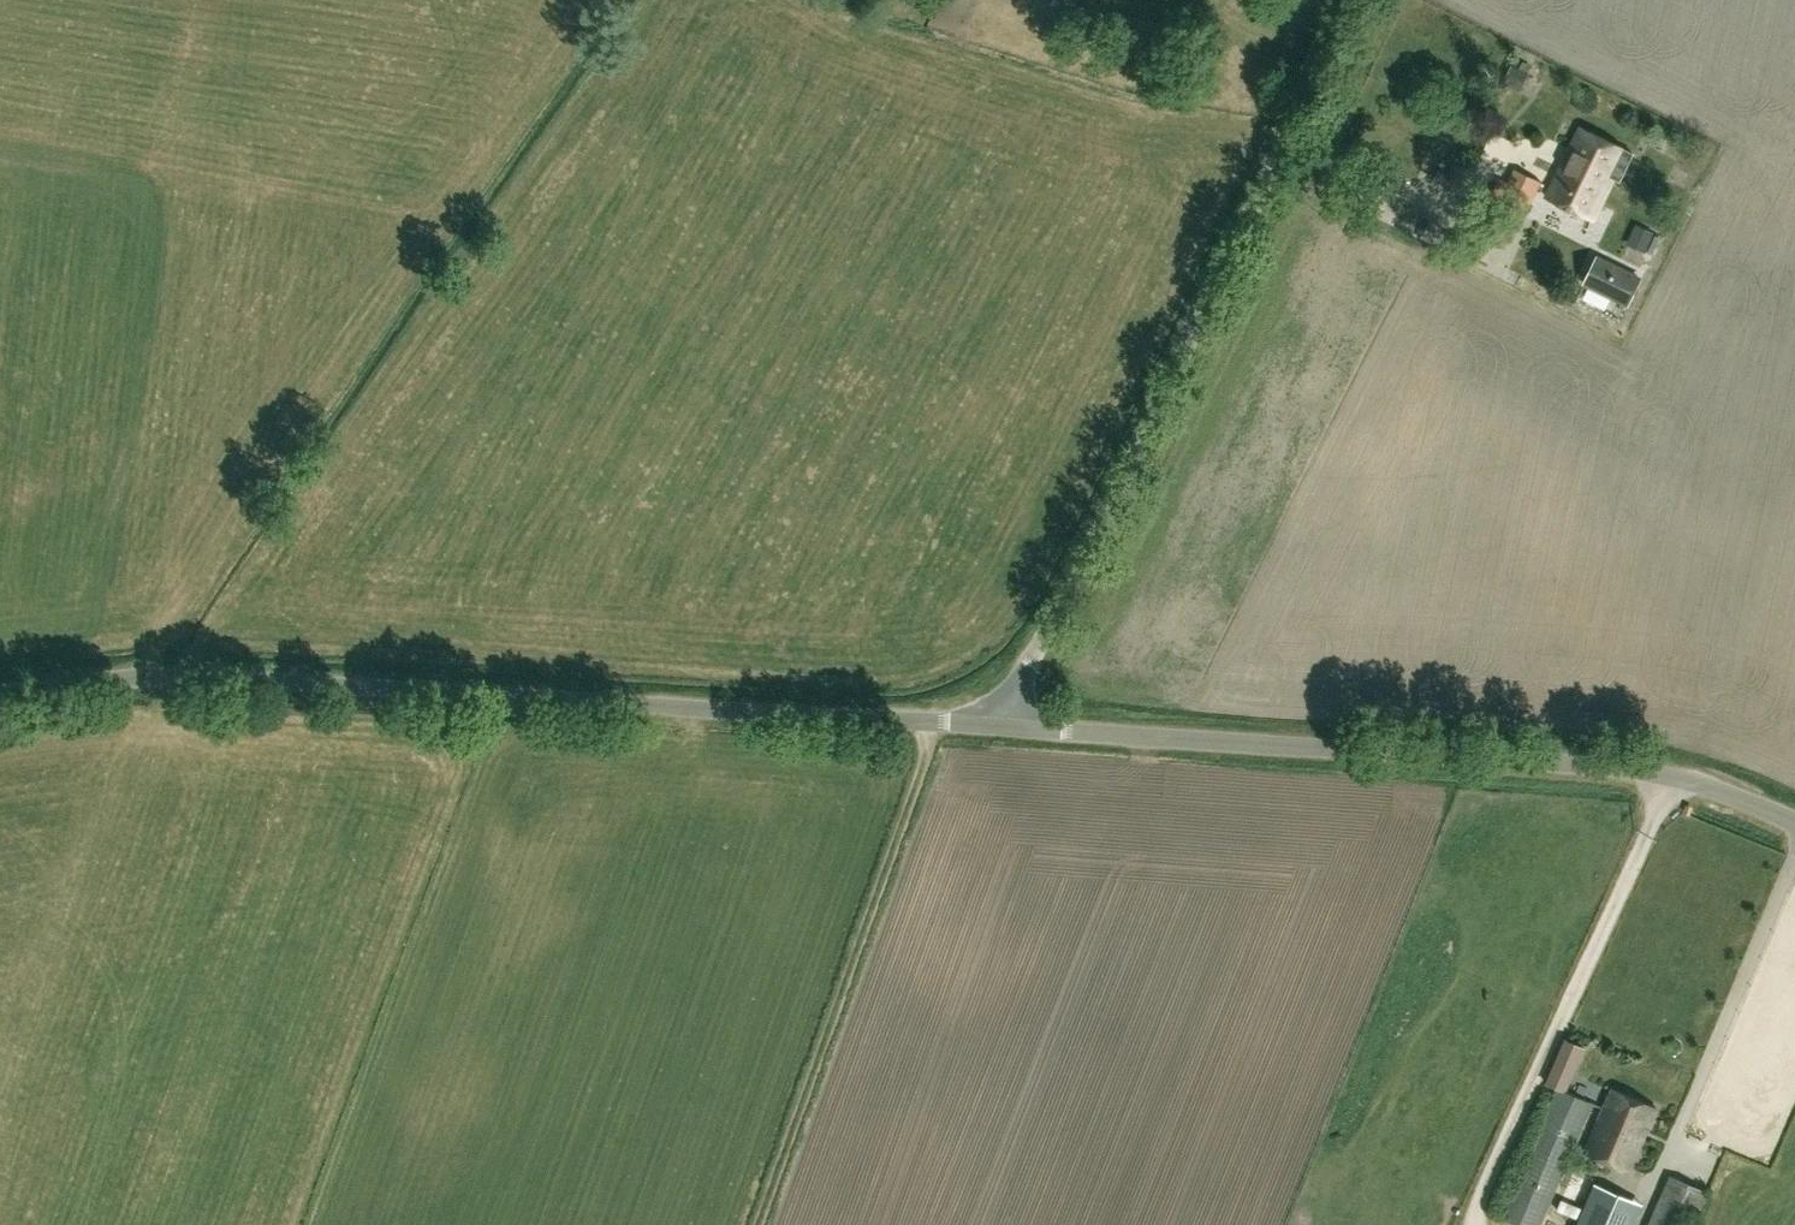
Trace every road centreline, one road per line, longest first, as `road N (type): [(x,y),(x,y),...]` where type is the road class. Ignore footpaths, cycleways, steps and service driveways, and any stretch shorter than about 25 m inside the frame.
road 1 (unclassified): [(0,692),(103,676),(408,683),(1001,725)]
road 2 (unclassified): [(1001,725),(1351,0)]
road 3 (unclassified): [(1794,821),(1717,789),(1632,767),(1001,725)]
road 4 (track): [(764,1224),(924,781),(935,721)]

